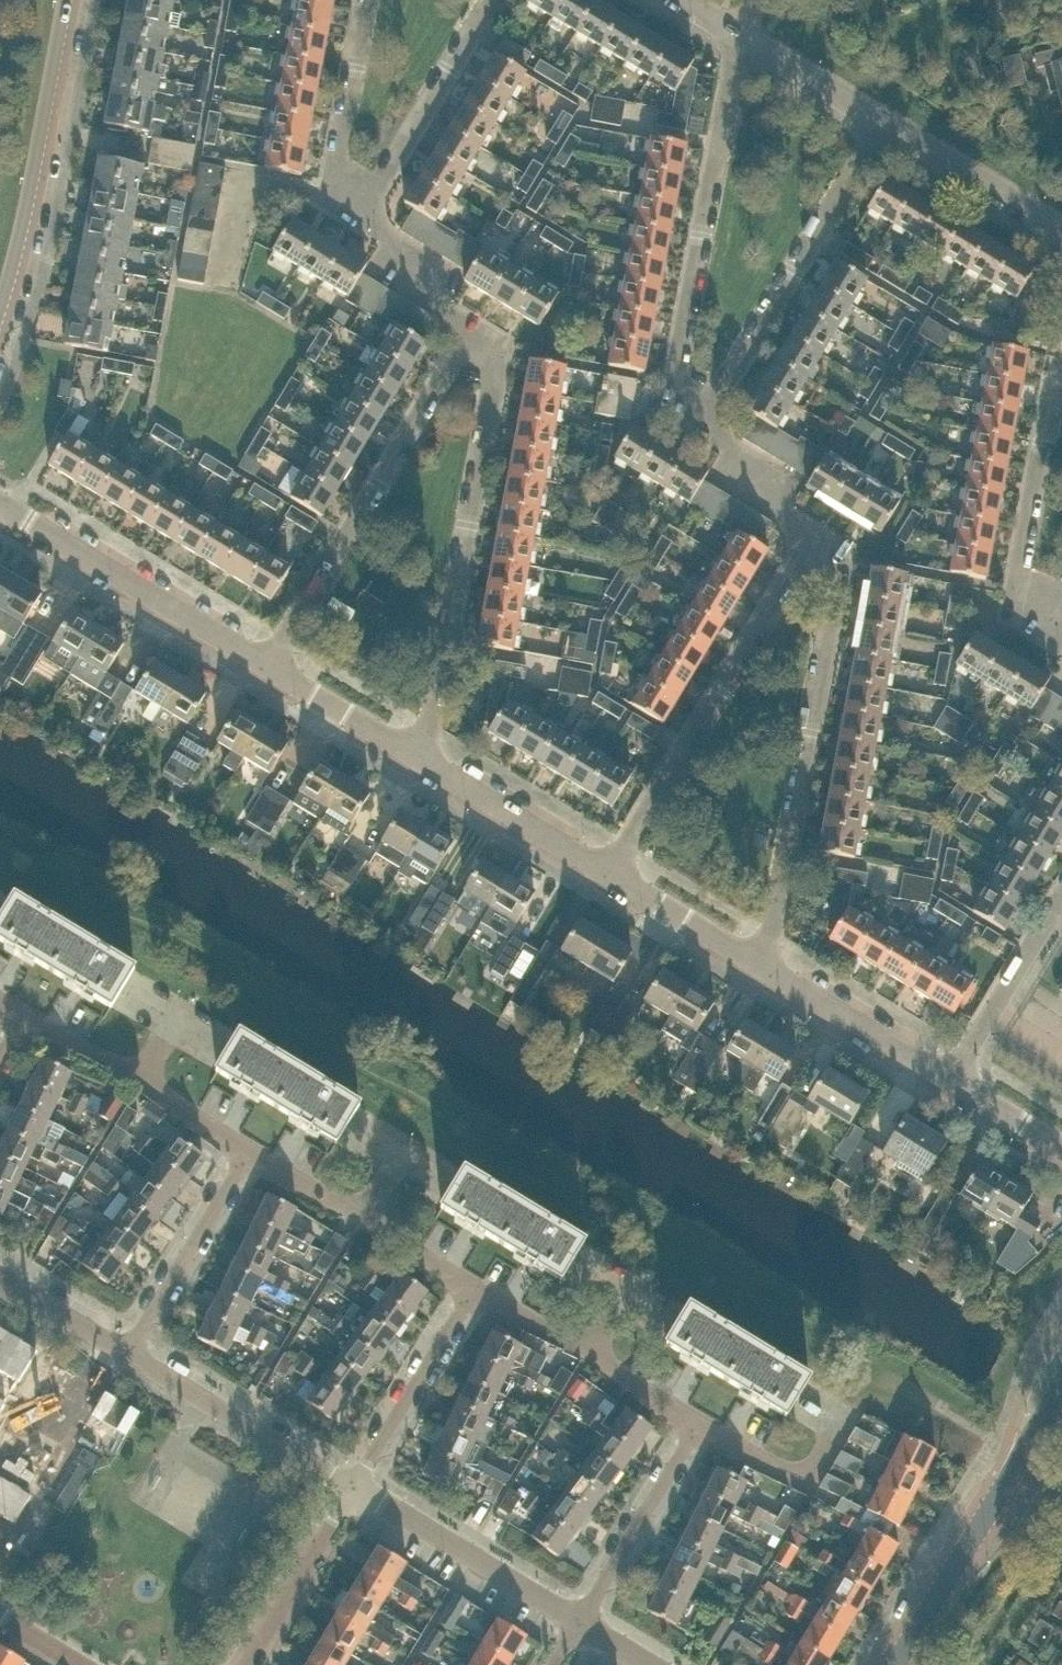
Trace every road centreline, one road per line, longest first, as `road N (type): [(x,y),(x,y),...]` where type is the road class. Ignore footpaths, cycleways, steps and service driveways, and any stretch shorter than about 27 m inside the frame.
road 1 (residential): [(421,760),(500,366),(480,346)]
road 2 (residential): [(768,971),(841,588),(811,563)]
road 3 (residential): [(711,416),(676,376),(673,356),(740,32)]
road 4 (residential): [(480,346),(457,348),(262,663)]
road 5 (residential): [(610,875),(790,569),(811,563)]
road 6 (residential): [(711,416),(884,119)]
road 7 (secondary): [(0,329),(38,187),(74,0)]
road 8 (residential): [(1048,650),(1021,595),(1017,549),(1061,328)]
road 9 (tertiary): [(896,1664),(1061,1389)]
road 10 (residential): [(262,663),(0,504)]
road 11 (residential): [(579,1621),(351,1483)]
road 12 (residential): [(24,1017),(145,1073),(248,1155)]
road 13 (residential): [(248,1155),(367,1213),(472,1292)]
road 14 (residential): [(472,1292),(591,1350),(697,1426)]
road 15 (residential): [(351,1483),(128,1352)]
road 16 (residential): [(338,201),(386,176),(488,0)]
road 17 (residential): [(128,1352),(248,1155)]
road 18 (residential): [(579,1621),(697,1426)]
road 19 (residential): [(351,1483),(472,1292)]
road 20 (residential): [(610,875),(421,760)]
road 21 (residential): [(951,1082),(1061,893)]
road 22 (residential): [(697,1426),(795,1472),(814,1468),(835,1429),(831,1413),(805,1399)]
road 23 (residential): [(951,1082),(768,971)]
road 24 (residential): [(239,1664),(351,1483)]
road 25 (residential): [(1061,231),(884,119)]
road 26 (residential): [(222,291),(243,181),(338,201)]
road 27 (residential): [(338,201),(389,238),(480,346)]
road 28 (residential): [(338,201),(336,143),(366,0)]
road 29 (residential): [(421,760),(262,663)]
road 30 (residential): [(768,971),(610,875)]
road 31 (residential): [(711,416),(811,563)]
road 32 (residential): [(884,119),(740,32)]
road 33 (residential): [(128,1352),(0,1276)]
road 34 (residential): [(1061,1149),(951,1082)]

